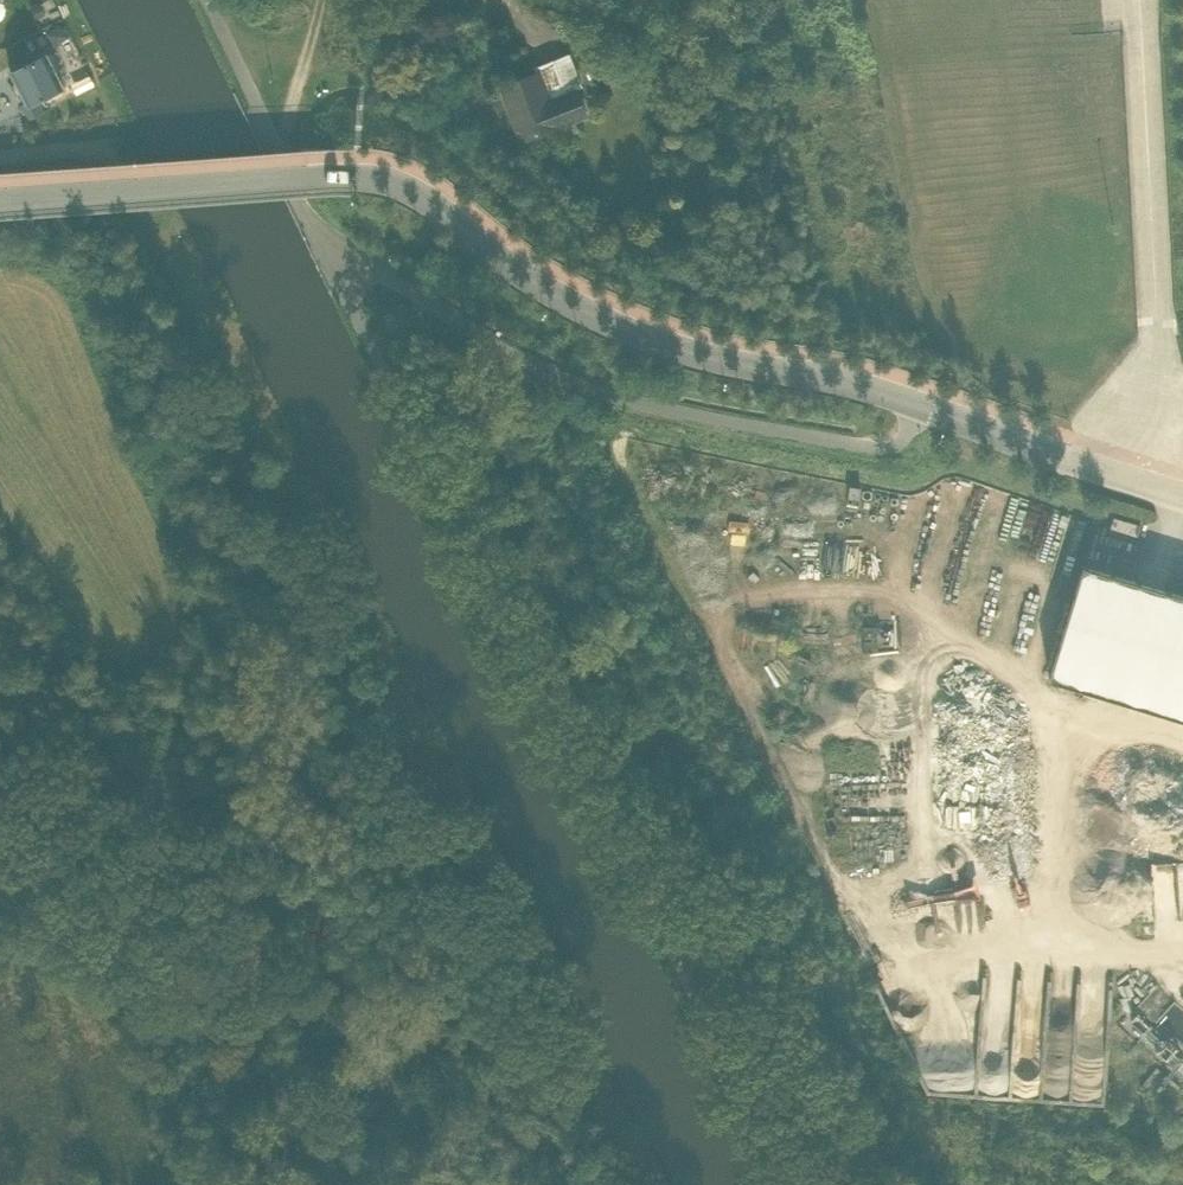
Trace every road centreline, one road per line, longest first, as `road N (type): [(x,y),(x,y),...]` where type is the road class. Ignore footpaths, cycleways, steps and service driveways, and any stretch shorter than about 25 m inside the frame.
road 1 (track): [(638,1184),(217,328),(141,215)]
road 2 (unclassified): [(0,198),(374,176),(421,194),(521,272),(620,324),(726,361),(800,371),(920,407)]
road 3 (unclassified): [(920,407),(894,445),(875,447),(623,397),(555,375),(400,282),(326,255)]
road 4 (unclassified): [(920,407),(1182,495)]
road 5 (track): [(278,158),(320,0)]
road 6 (track): [(0,155),(128,146)]

